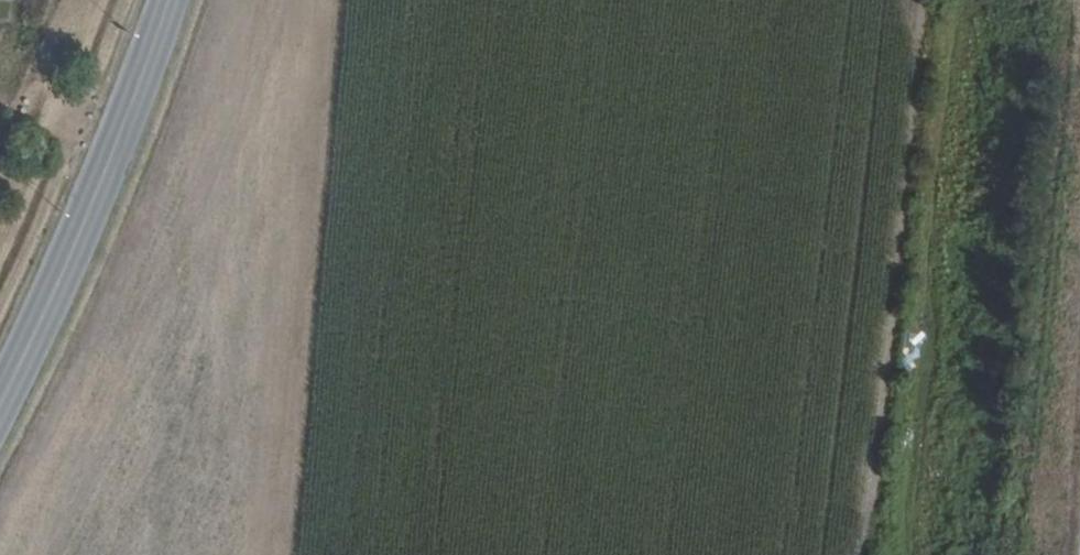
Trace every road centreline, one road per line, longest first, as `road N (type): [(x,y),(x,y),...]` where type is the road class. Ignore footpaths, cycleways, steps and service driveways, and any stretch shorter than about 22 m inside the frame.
road 1 (secondary): [(0,402),(78,237),(168,0)]

